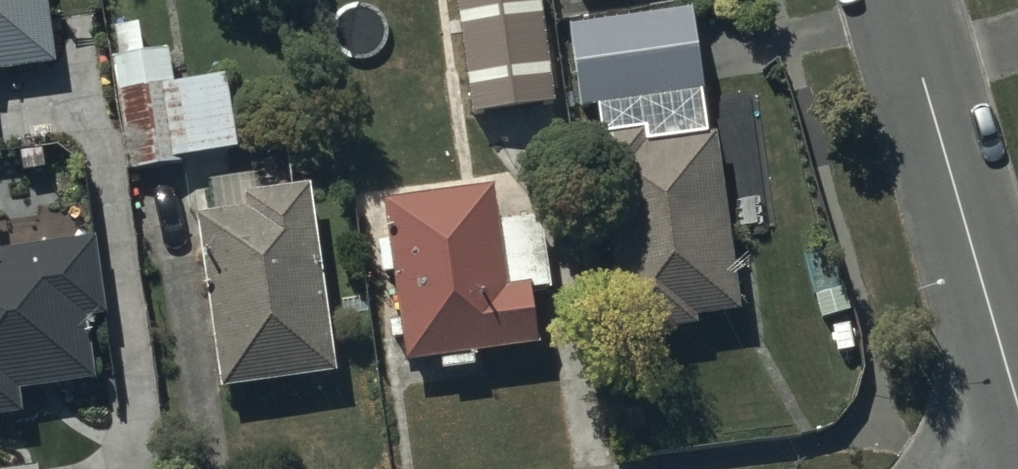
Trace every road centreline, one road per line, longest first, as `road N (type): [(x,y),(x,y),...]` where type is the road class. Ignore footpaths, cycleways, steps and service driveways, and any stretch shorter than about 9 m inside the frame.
road 1 (residential): [(902,0),(1017,404)]

